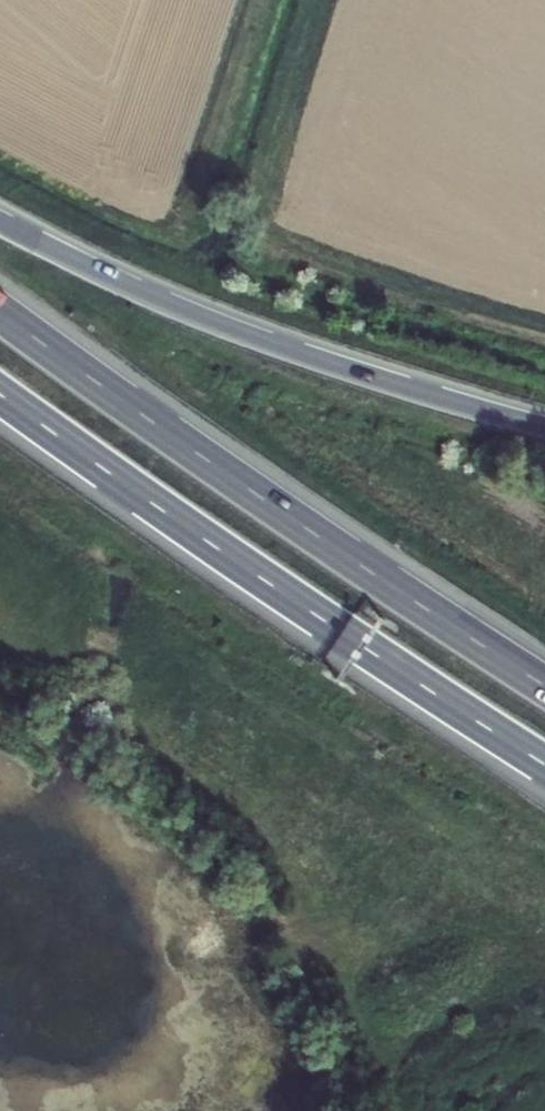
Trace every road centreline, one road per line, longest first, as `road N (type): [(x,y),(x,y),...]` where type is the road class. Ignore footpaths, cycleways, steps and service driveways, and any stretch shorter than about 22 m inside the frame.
road 1 (motorway): [(544,685),(0,314)]
road 2 (motorway): [(0,394),(544,763)]
road 3 (motorway): [(544,428),(230,329),(0,222)]

